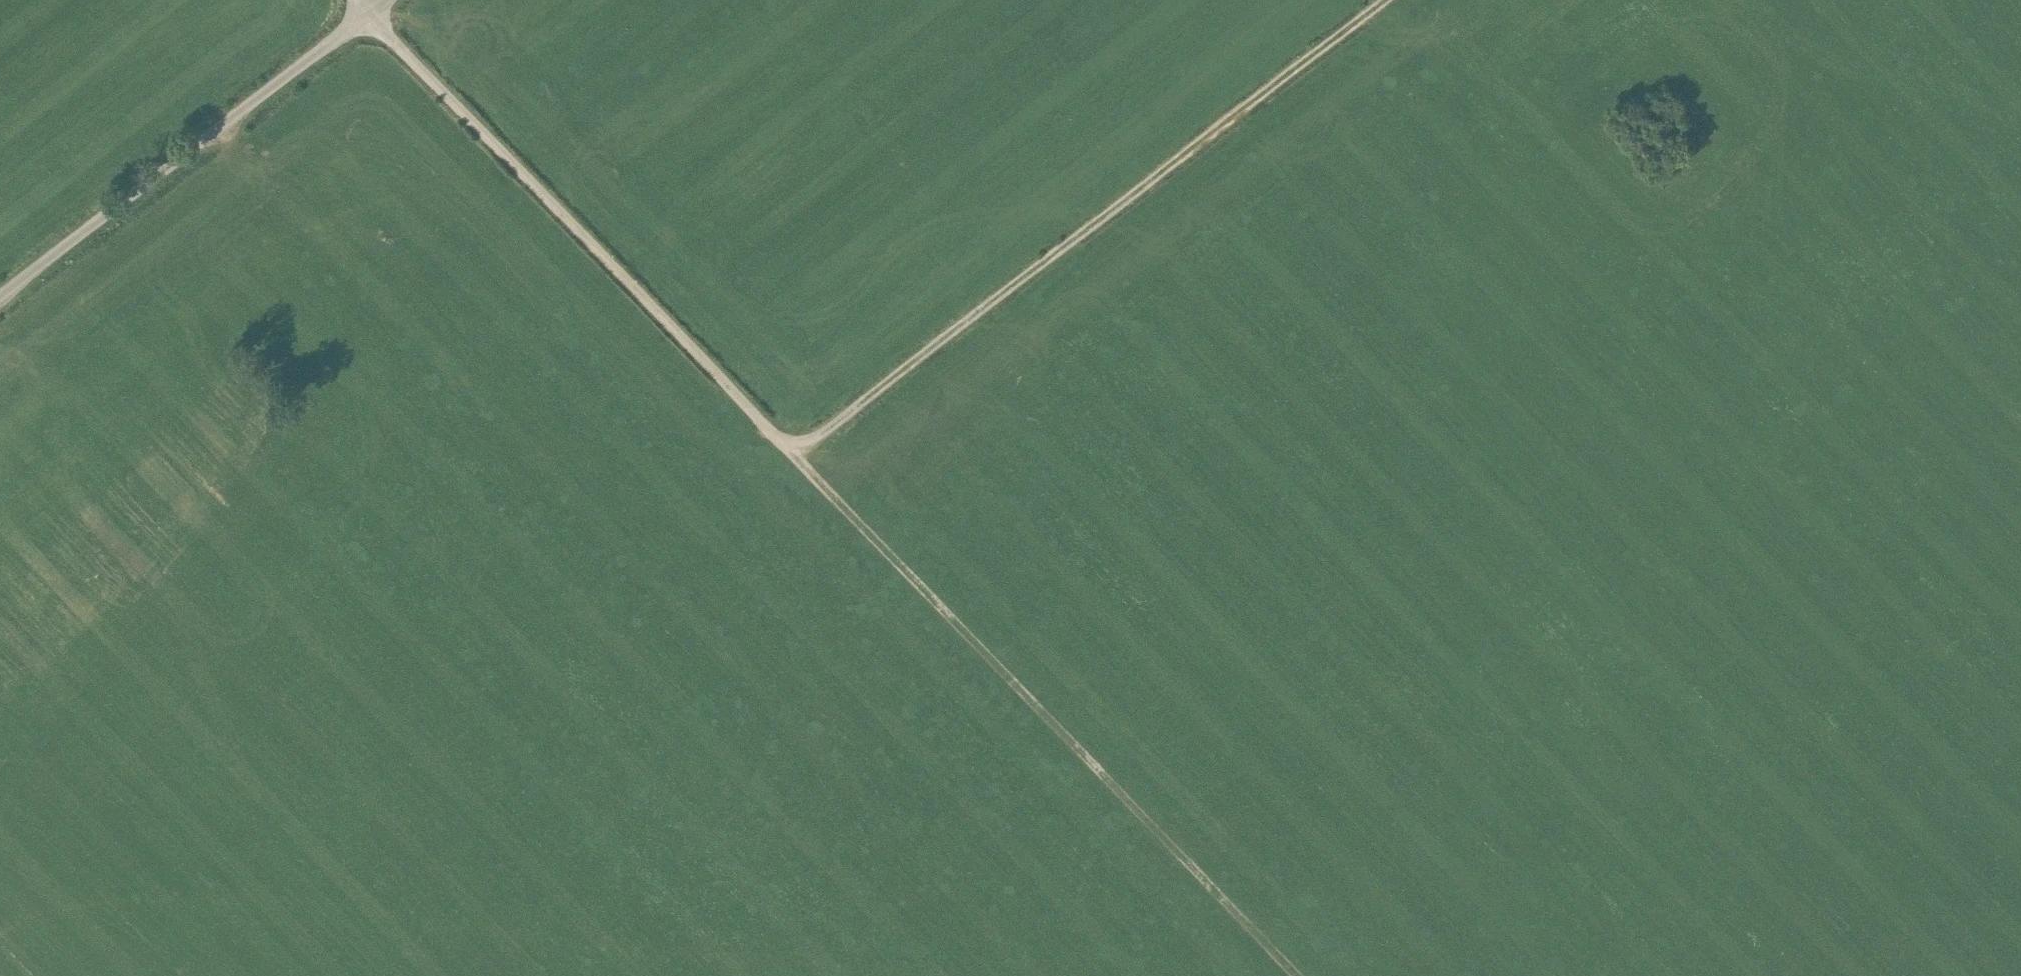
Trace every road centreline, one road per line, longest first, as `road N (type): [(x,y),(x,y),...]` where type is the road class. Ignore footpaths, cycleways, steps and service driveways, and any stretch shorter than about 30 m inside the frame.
road 1 (track): [(1381,0),(793,452)]
road 2 (track): [(1297,975),(793,452)]
road 3 (track): [(793,452),(368,13)]
road 4 (track): [(368,13),(0,294)]

